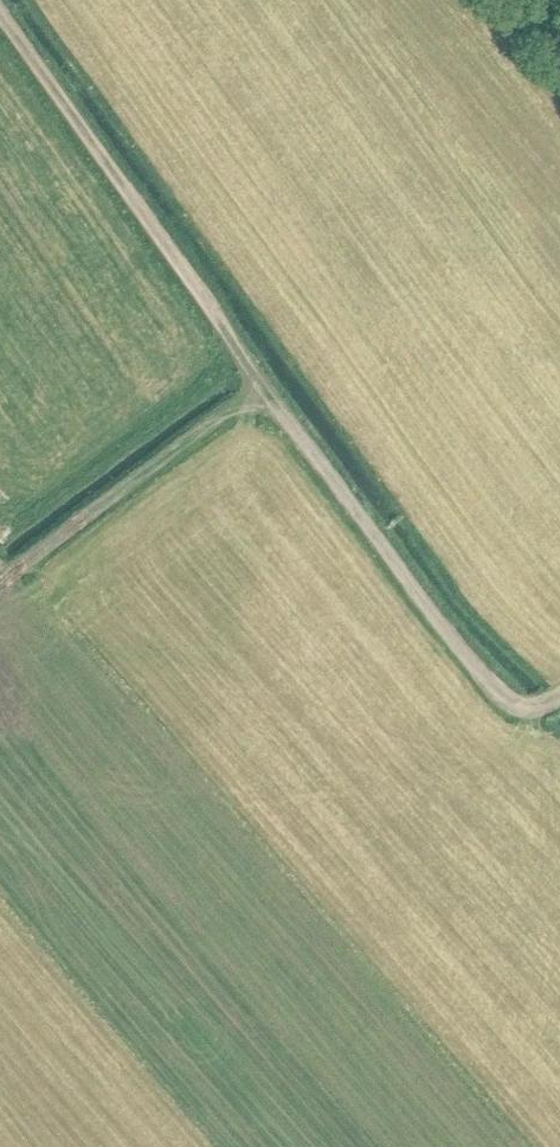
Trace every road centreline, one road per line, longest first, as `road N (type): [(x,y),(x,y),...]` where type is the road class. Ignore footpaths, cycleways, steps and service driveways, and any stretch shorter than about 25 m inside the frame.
road 1 (track): [(0,12),(263,385),(477,666),(515,705),(539,712),(559,702)]
road 2 (track): [(0,578),(263,385)]

